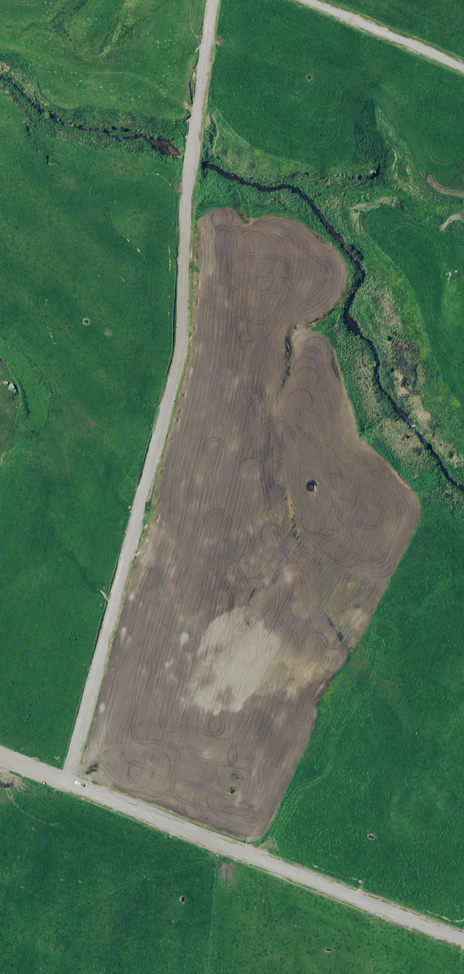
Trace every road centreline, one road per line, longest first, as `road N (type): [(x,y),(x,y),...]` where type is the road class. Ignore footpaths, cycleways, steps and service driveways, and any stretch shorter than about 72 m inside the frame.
road 1 (track): [(215,0),(185,222),(179,359),(129,548)]
road 2 (track): [(0,759),(463,941)]
road 3 (track): [(129,548),(66,785)]
road 4 (track): [(463,67),(307,0)]

